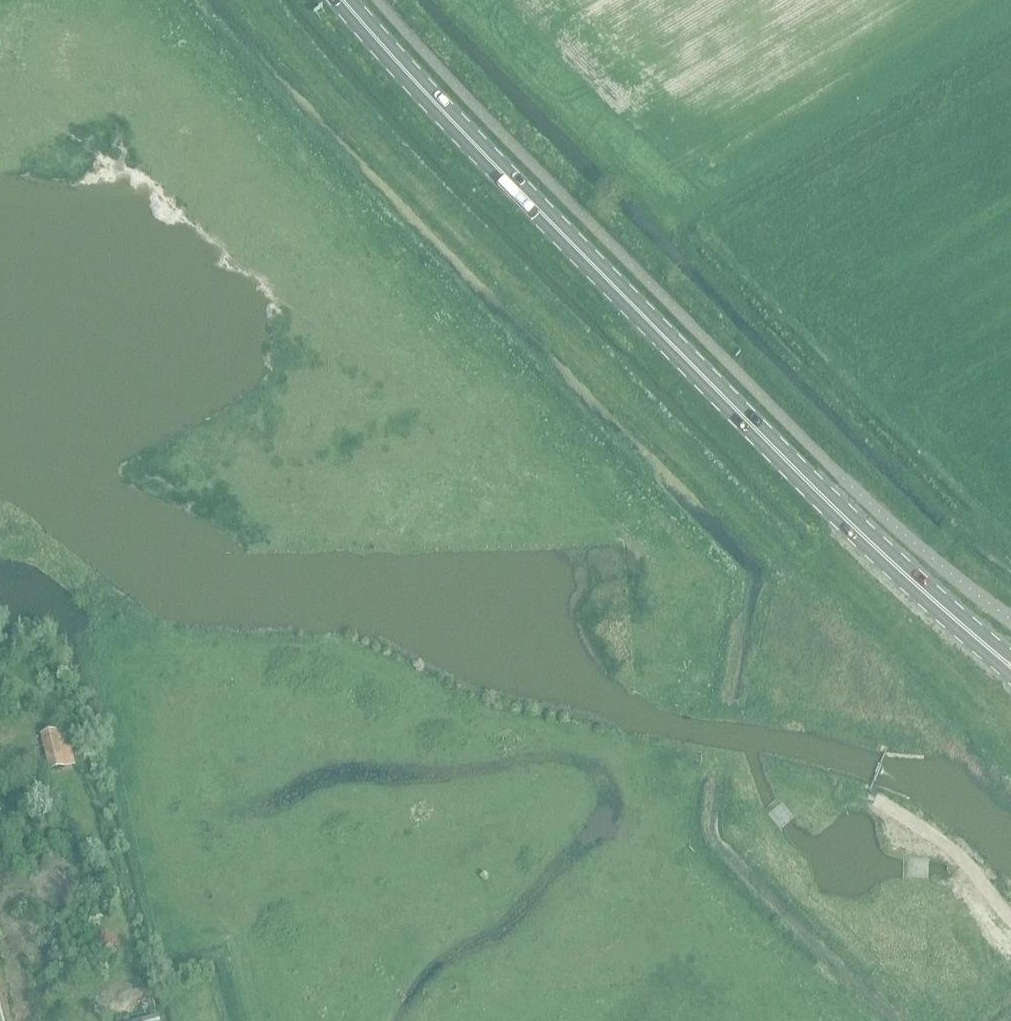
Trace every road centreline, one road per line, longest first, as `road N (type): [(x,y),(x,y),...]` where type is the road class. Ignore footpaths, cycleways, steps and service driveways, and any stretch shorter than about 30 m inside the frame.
road 1 (primary): [(1010,664),(725,402),(446,123),(338,0)]

